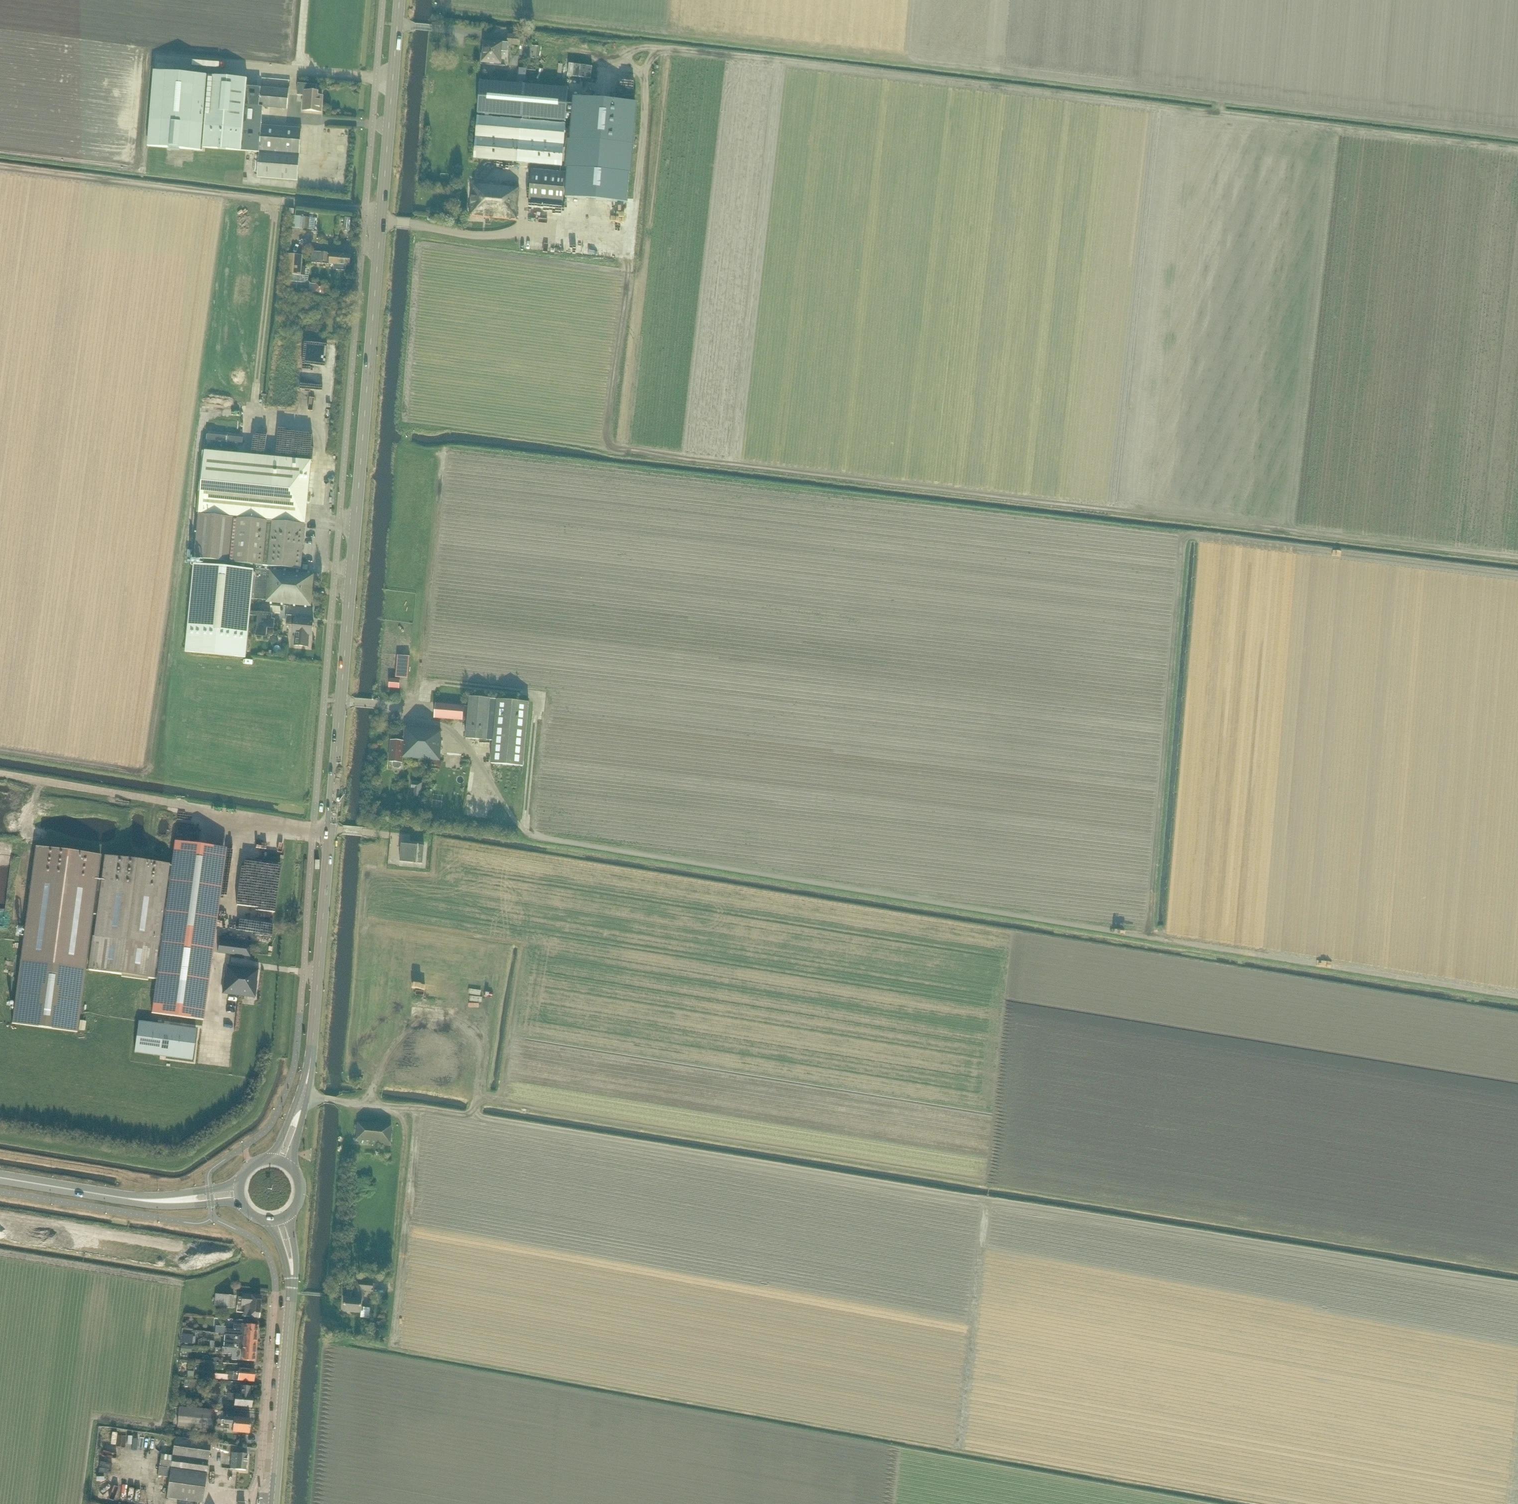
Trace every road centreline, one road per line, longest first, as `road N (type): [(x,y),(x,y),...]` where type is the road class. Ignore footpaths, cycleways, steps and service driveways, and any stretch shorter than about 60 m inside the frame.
road 1 (track): [(341,702),(414,710),(440,722),(468,747),(533,837),(1517,996)]
road 2 (tertiary): [(299,1109),(311,1058),(400,0)]
road 3 (track): [(574,1130),(304,1094)]
road 4 (unclassified): [(274,1503),(292,1278)]
road 5 (tertiary): [(0,1178),(177,1200)]

